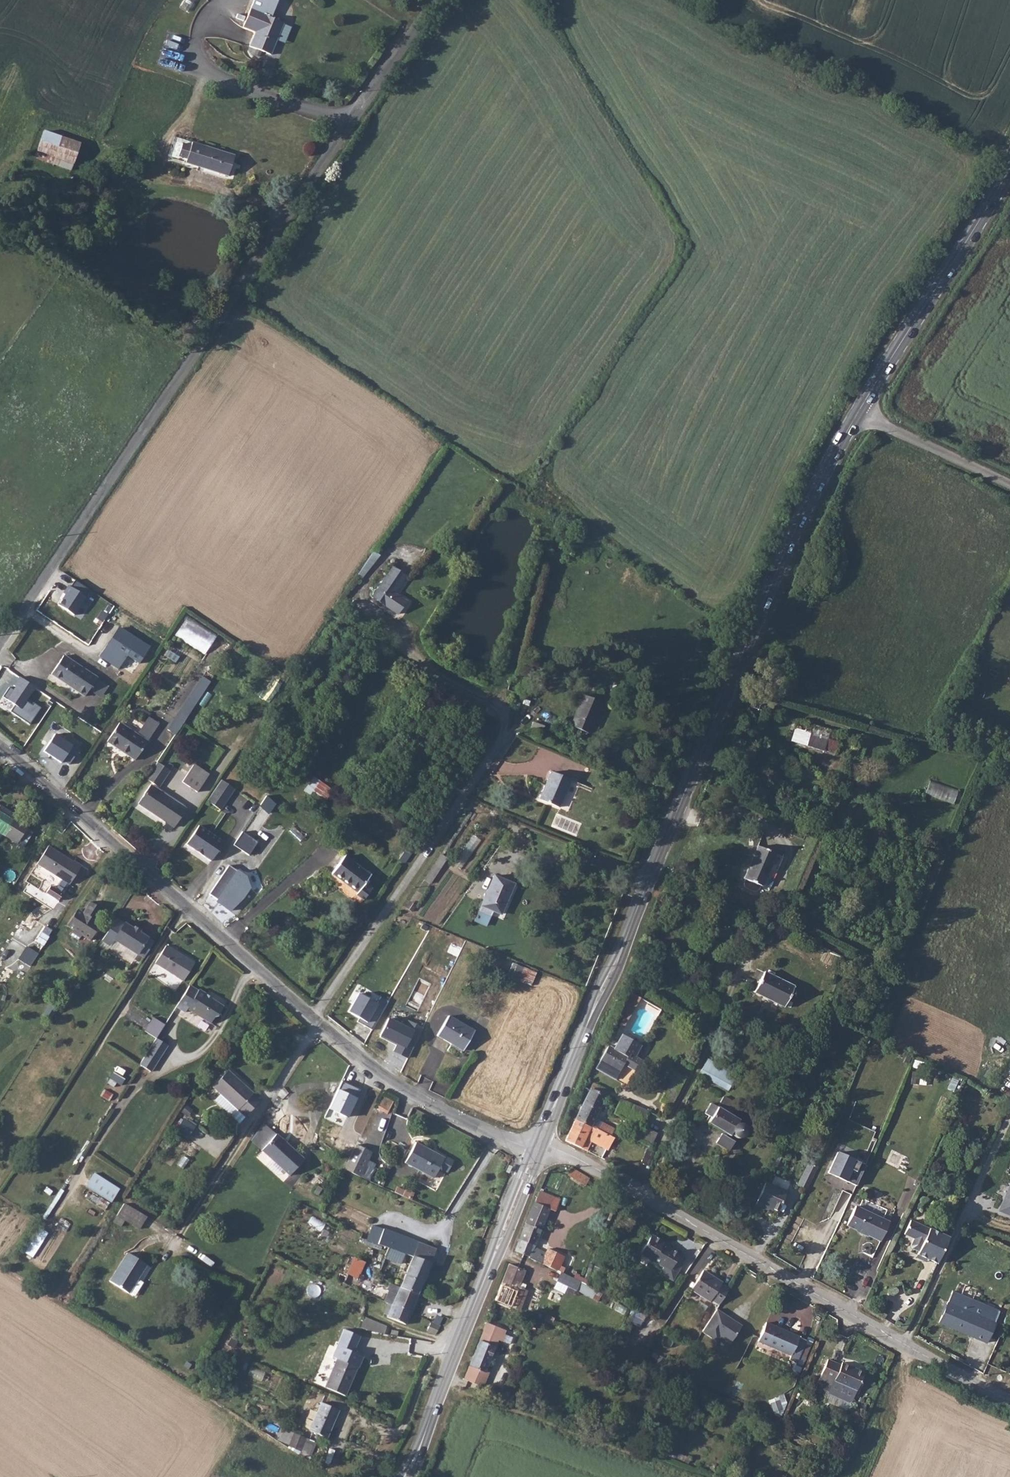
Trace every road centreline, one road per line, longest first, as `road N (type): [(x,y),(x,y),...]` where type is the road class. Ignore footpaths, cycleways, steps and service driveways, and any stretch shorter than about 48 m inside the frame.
road 1 (primary): [(859,414),(781,559),(538,1148)]
road 2 (unclassified): [(437,0),(0,639)]
road 3 (unclassified): [(0,748),(403,1085),(538,1148)]
road 4 (tertiary): [(538,1148),(1009,1400)]
road 5 (primary): [(538,1148),(406,1476)]
road 6 (primary): [(1009,167),(859,414)]
road 7 (unclassified): [(859,414),(1009,485)]

